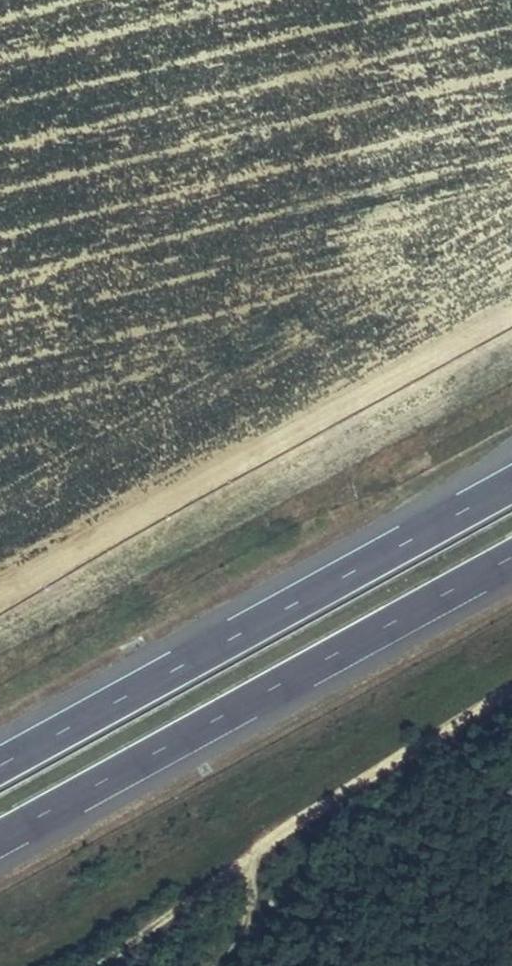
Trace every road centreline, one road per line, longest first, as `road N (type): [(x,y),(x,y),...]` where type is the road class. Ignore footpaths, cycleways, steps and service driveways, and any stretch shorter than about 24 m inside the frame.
road 1 (motorway): [(0,840),(511,558)]
road 2 (motorway): [(511,485),(0,766)]
road 3 (track): [(102,965),(336,798),(511,697)]

